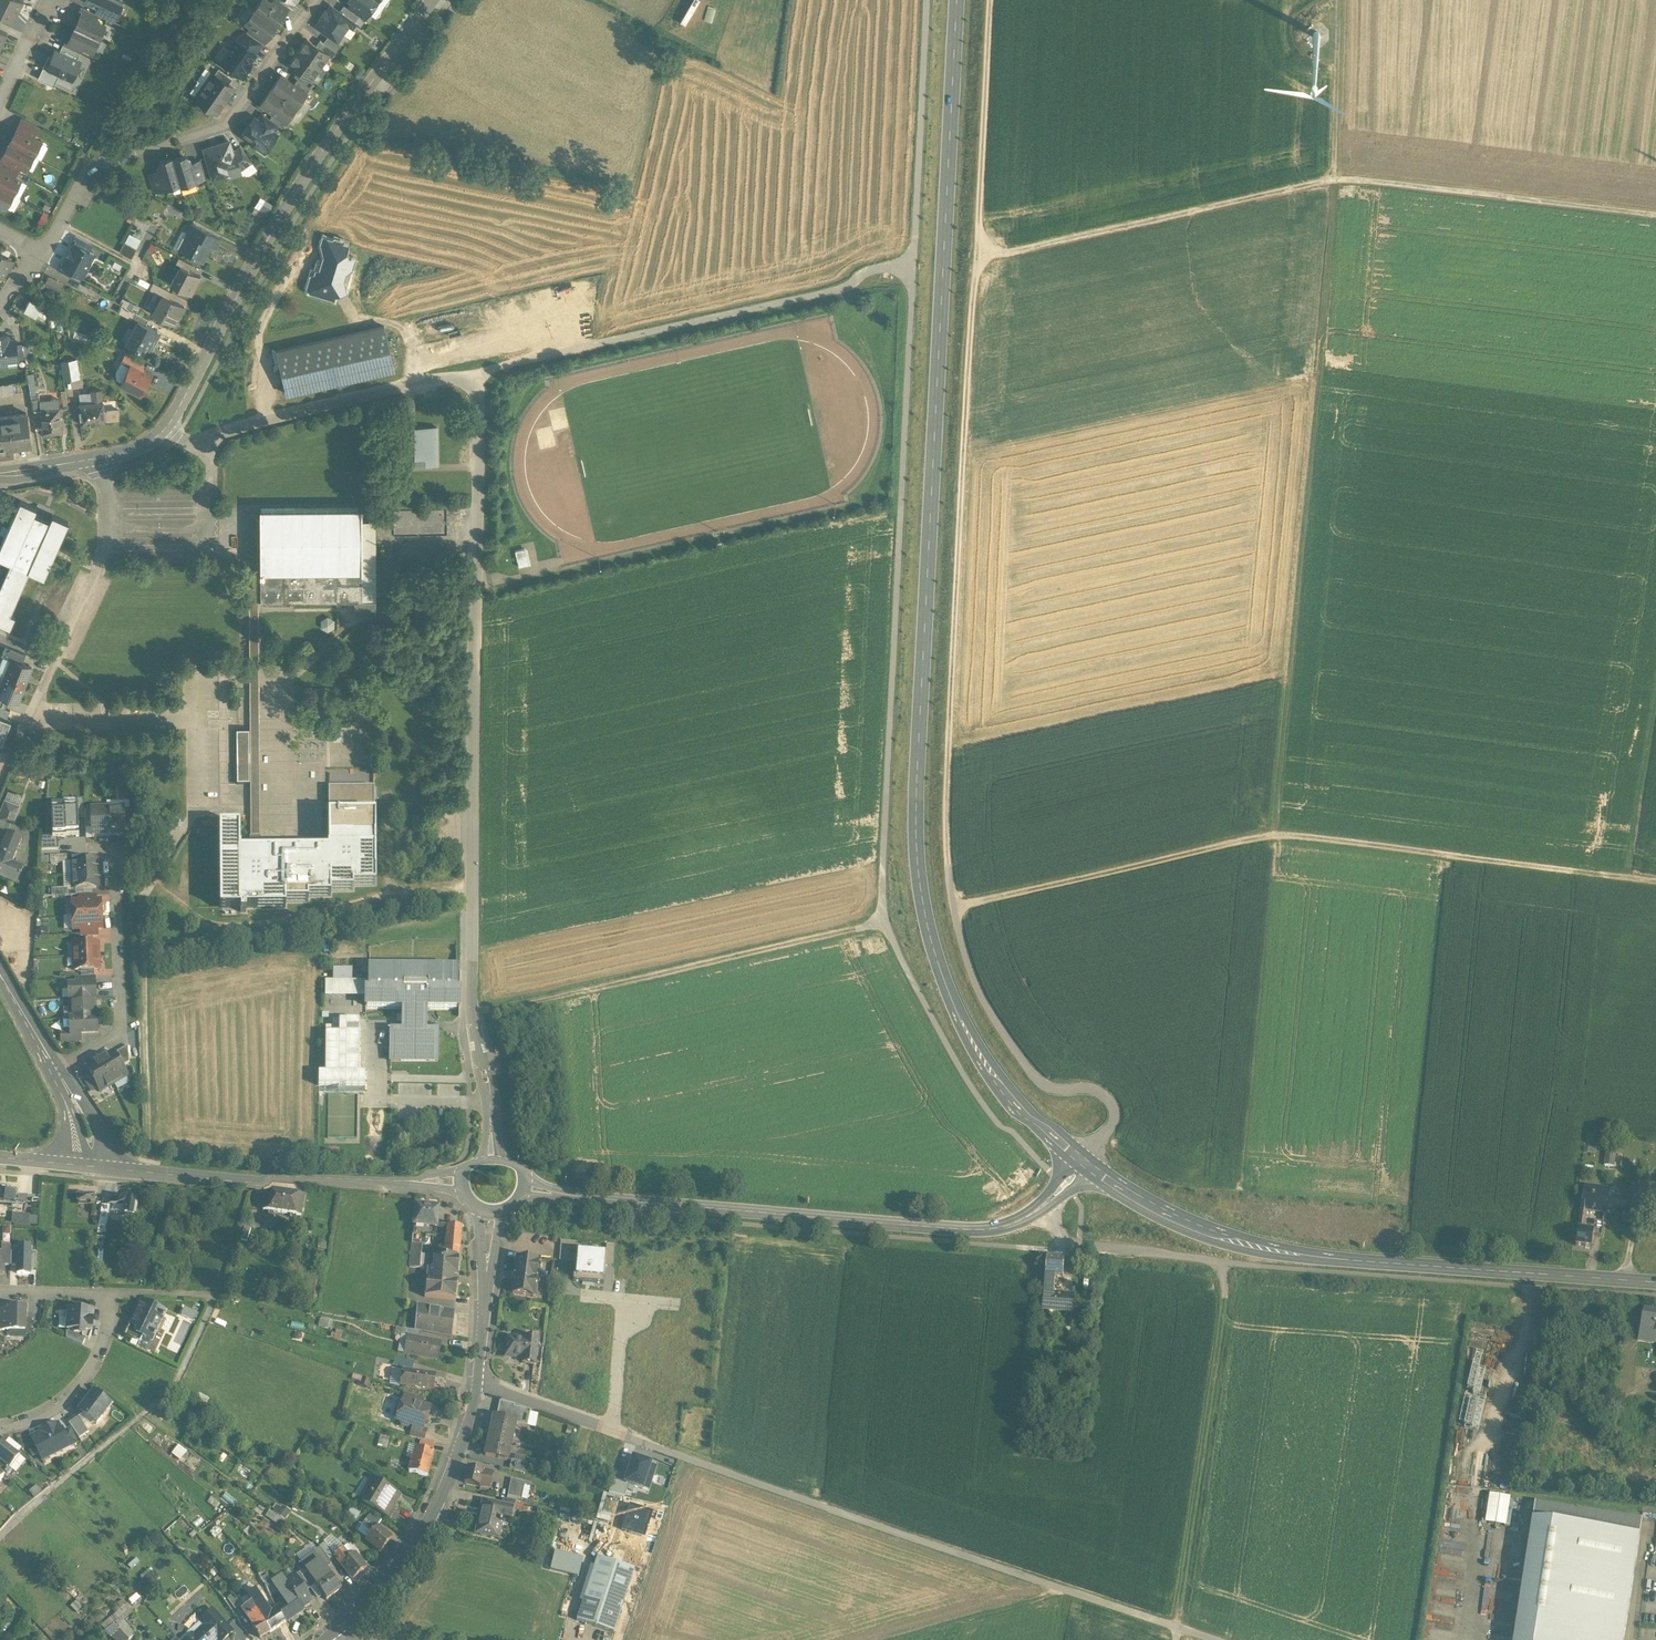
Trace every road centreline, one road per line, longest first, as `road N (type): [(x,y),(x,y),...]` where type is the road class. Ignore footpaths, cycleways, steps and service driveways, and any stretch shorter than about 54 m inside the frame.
road 1 (track): [(990,0),(946,747),(949,866),(952,906),(982,998),(1009,1041),(1039,1079),(1057,1089),(1084,1087),(1111,1109),(1112,1131),(1084,1174)]
road 2 (track): [(1066,1194),(968,1084),(885,924),(928,0)]
road 3 (secondary): [(1084,1174),(1001,1086),(960,1019),(920,881),(919,708),(957,0)]
road 4 (residential): [(490,1114),(475,1019),(482,370)]
road 5 (track): [(952,906),(1276,838),(1655,888)]
road 6 (track): [(1335,176),(1315,473),(1276,838)]
road 7 (secondary): [(1655,1291),(1266,1257),(1176,1227),(1084,1174)]
road 8 (tertiary): [(1084,1174),(1023,1230),(980,1240),(594,1212)]
road 9 (tertiary): [(431,0),(270,231),(164,430)]
road 10 (track): [(1179,1633),(707,1474)]
road 11 (track): [(482,370),(912,265)]
road 12 (track): [(475,1019),(885,924)]
road 13 (residential): [(38,249),(87,163),(224,124),(312,0)]
road 14 (track): [(1219,1270),(1228,1304),(1191,1604),(1179,1633)]
road 15 (track): [(978,251),(1335,176)]
road 16 (residential): [(164,430),(195,439),(482,370)]
road 17 (tertiary): [(394,1196),(109,1168)]
road 18 (residential): [(109,528),(108,550),(0,788)]
road 19 (tertiary): [(476,1396),(429,1527),(343,1635)]
road 20 (residential): [(0,1446),(33,1438),(69,1414),(92,1384),(107,1313)]
road 21 (track): [(1335,176),(1339,0)]
road 22 (track): [(1057,1594),(916,1639)]
road 23 (track): [(1635,885),(1655,744)]
road 24 (residential): [(610,1441),(476,1396)]

